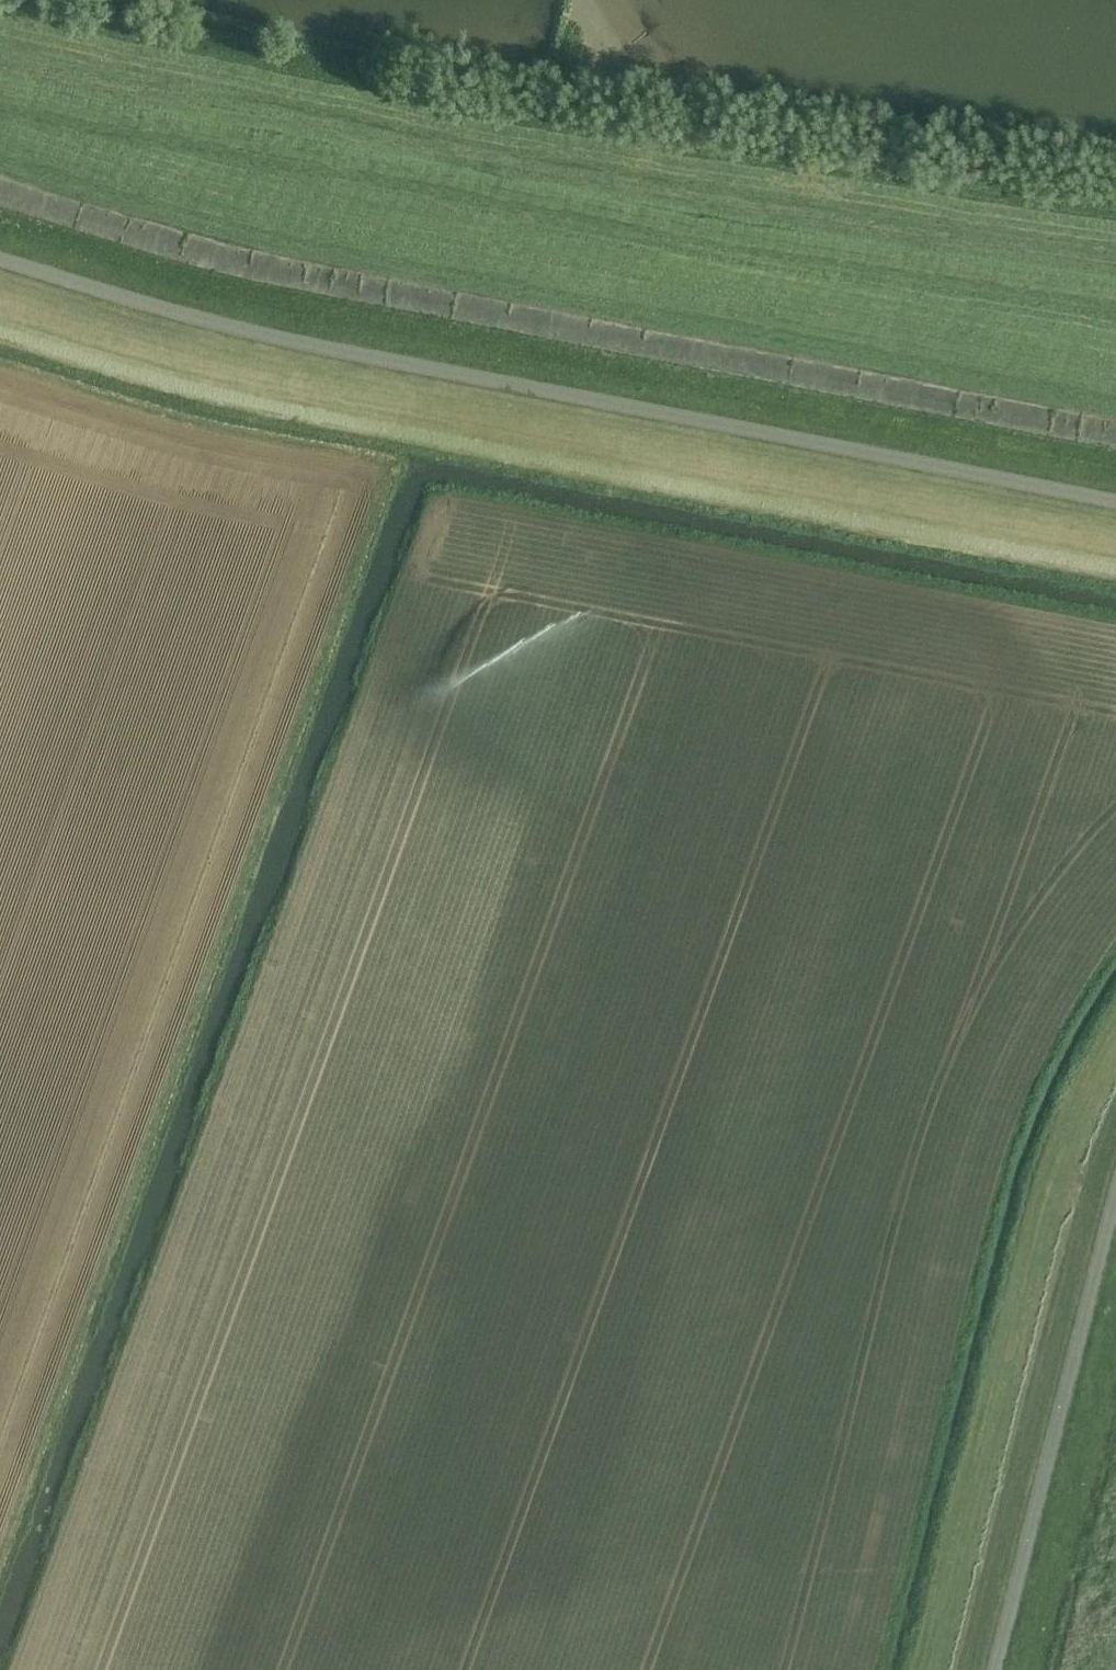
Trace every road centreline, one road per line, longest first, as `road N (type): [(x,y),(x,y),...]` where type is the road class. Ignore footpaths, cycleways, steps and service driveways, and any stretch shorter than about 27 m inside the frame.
road 1 (unclassified): [(1115,499),(298,340),(0,257)]
road 2 (unclassified): [(1115,1232),(997,1669)]

